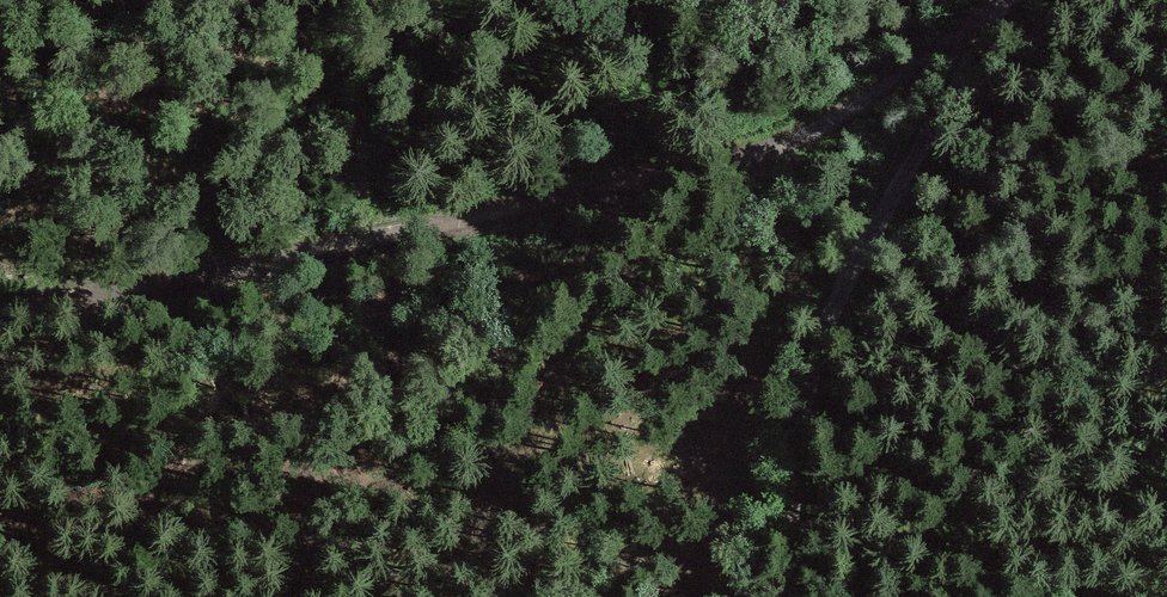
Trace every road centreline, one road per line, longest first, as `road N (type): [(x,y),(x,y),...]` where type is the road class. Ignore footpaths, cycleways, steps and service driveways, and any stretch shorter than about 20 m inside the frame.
road 1 (track): [(997,4),(741,162),(342,232),(0,309)]
road 2 (track): [(803,596),(815,406),(902,152),(997,4)]
road 3 (track): [(561,198),(471,467)]

